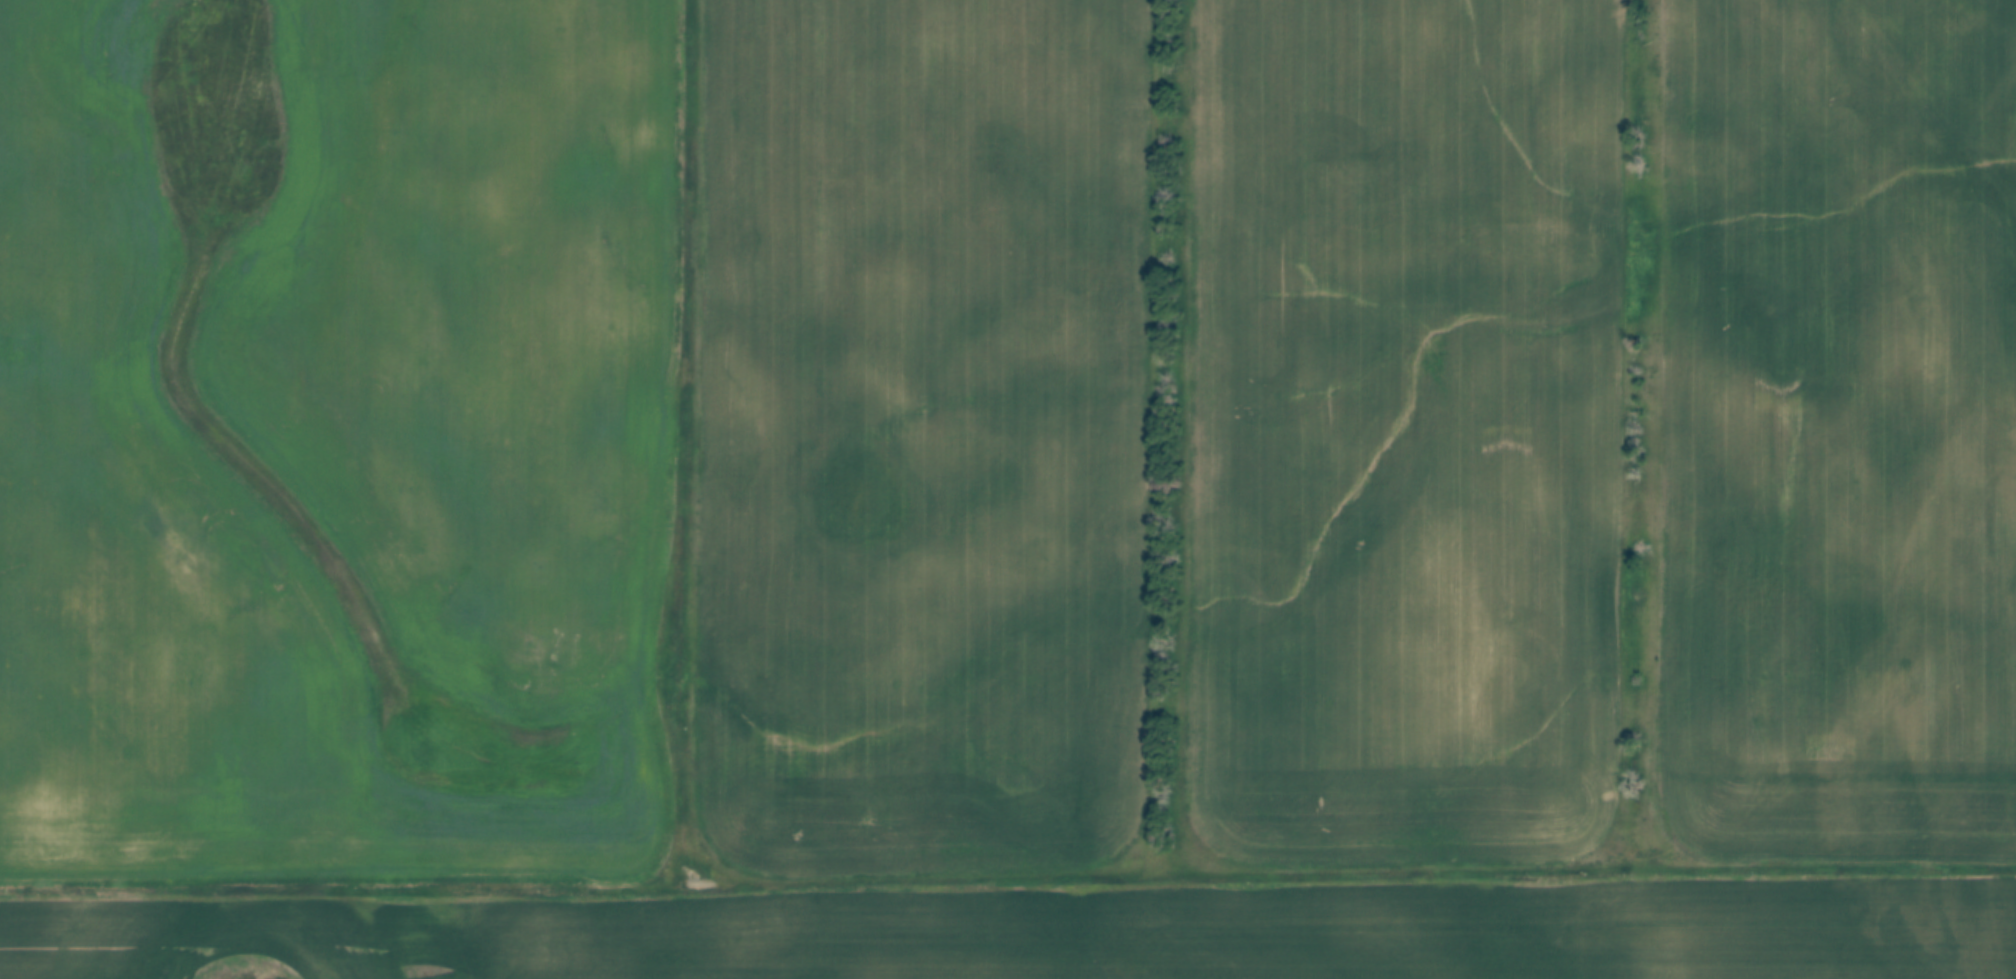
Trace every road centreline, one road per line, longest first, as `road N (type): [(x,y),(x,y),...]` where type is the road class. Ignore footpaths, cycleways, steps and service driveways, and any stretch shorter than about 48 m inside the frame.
road 1 (track): [(1862,0),(2015,154)]

